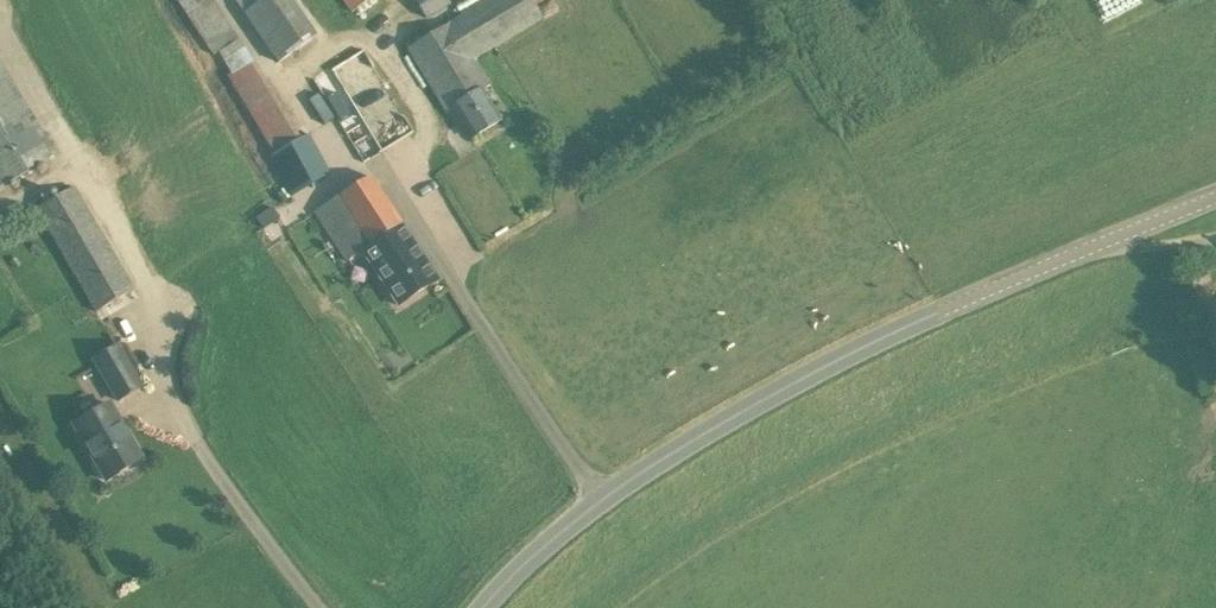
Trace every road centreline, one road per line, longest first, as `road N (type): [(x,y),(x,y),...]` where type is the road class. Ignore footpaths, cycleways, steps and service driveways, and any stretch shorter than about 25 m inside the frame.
road 1 (tertiary): [(481,607),(534,549),(624,473),(795,375),(1215,193)]

